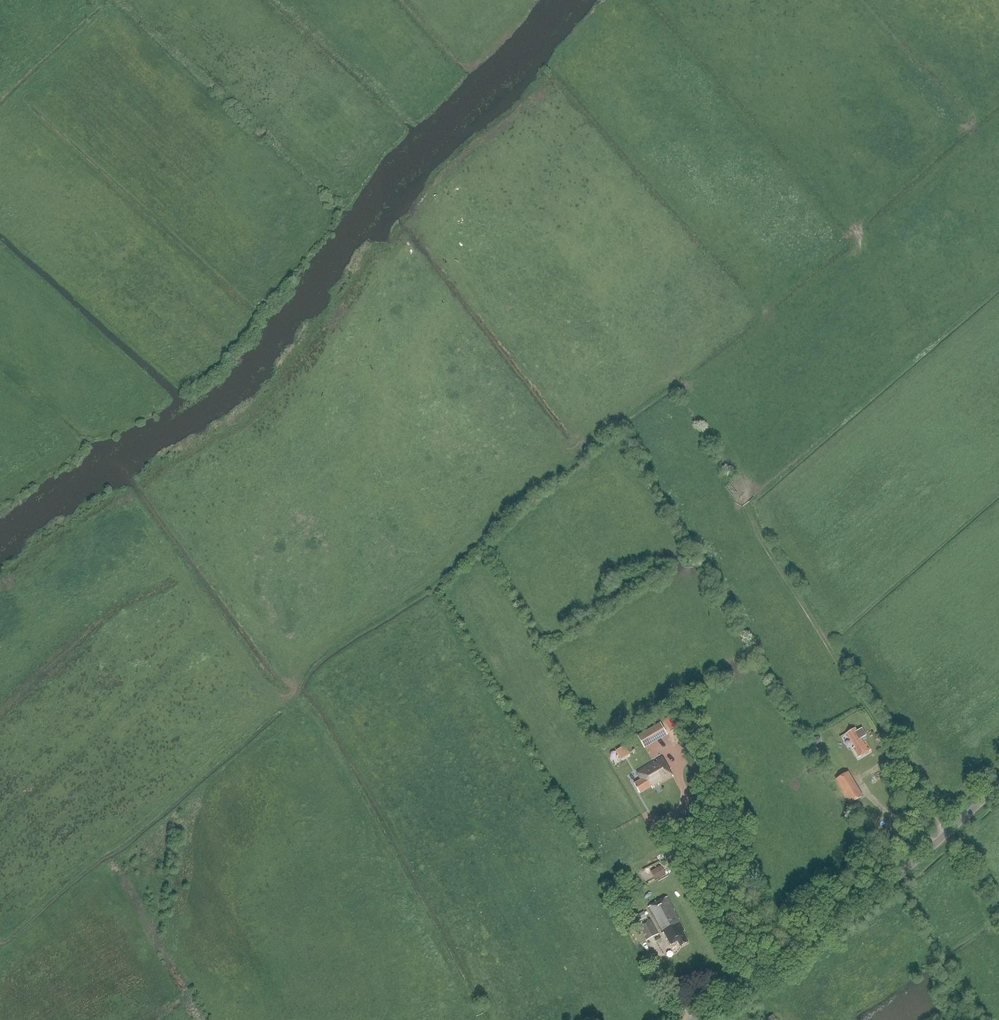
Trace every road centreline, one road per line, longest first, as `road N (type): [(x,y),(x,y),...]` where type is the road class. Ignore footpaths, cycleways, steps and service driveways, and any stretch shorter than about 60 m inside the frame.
road 1 (track): [(748,479),(756,530),(944,835)]
road 2 (unclassified): [(696,1019),(885,884),(998,784)]

